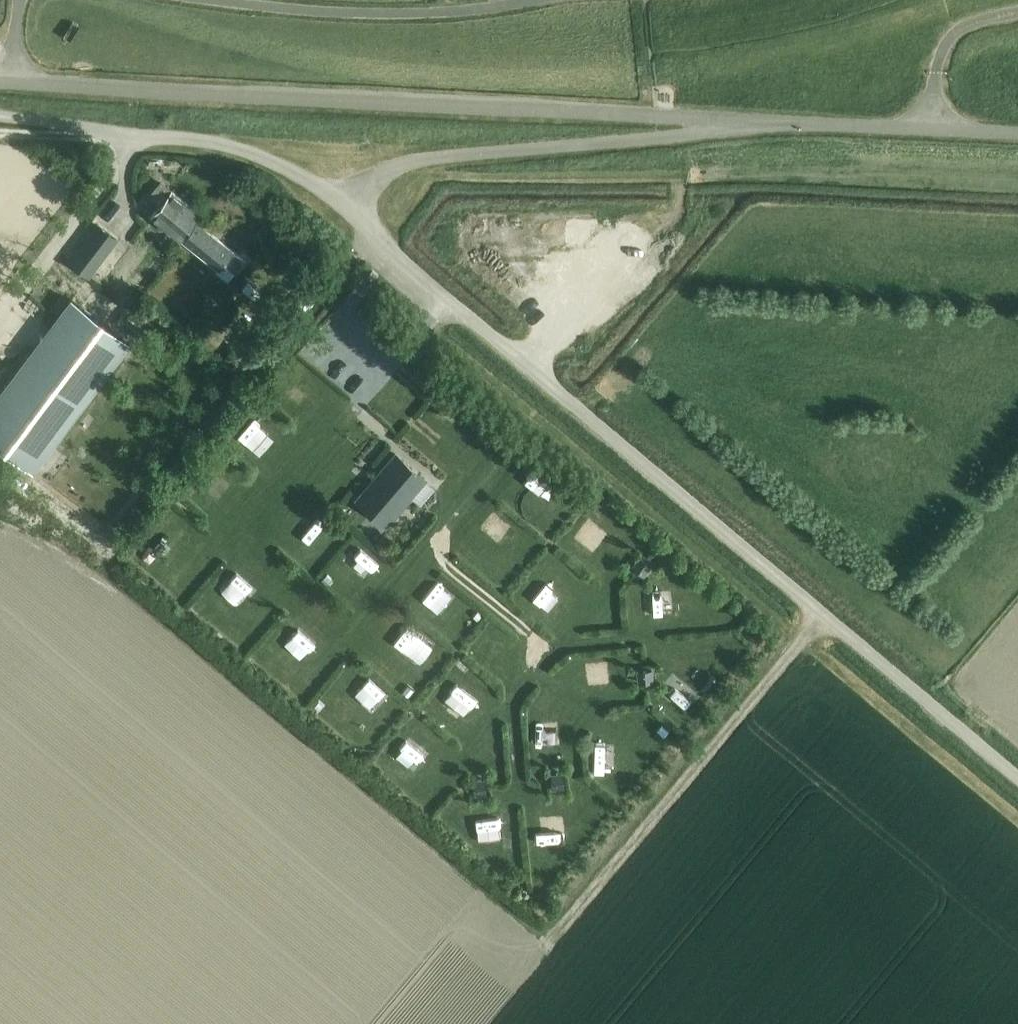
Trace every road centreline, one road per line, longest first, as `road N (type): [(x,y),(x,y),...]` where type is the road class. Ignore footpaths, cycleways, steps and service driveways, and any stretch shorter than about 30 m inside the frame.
road 1 (unclassified): [(1017,780),(333,198)]
road 2 (unclassified): [(727,122),(10,80)]
road 3 (unclassified): [(727,122),(684,135),(395,166),(333,198)]
road 4 (unclassified): [(333,198),(282,170),(176,140),(0,119)]
road 5 (unclassified): [(930,129),(727,122)]
road 6 (unclassified): [(930,129),(936,73),(953,38),(1017,14)]

